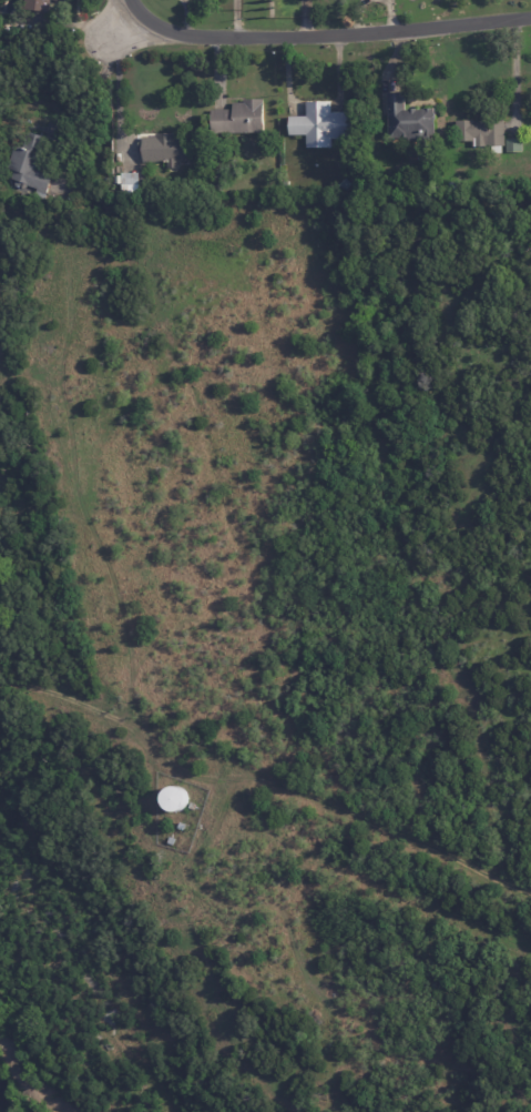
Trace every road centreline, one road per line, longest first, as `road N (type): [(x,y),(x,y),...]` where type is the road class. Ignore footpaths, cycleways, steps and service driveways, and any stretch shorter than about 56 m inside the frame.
road 1 (residential): [(120,0),(116,27),(331,24),(530,7)]

